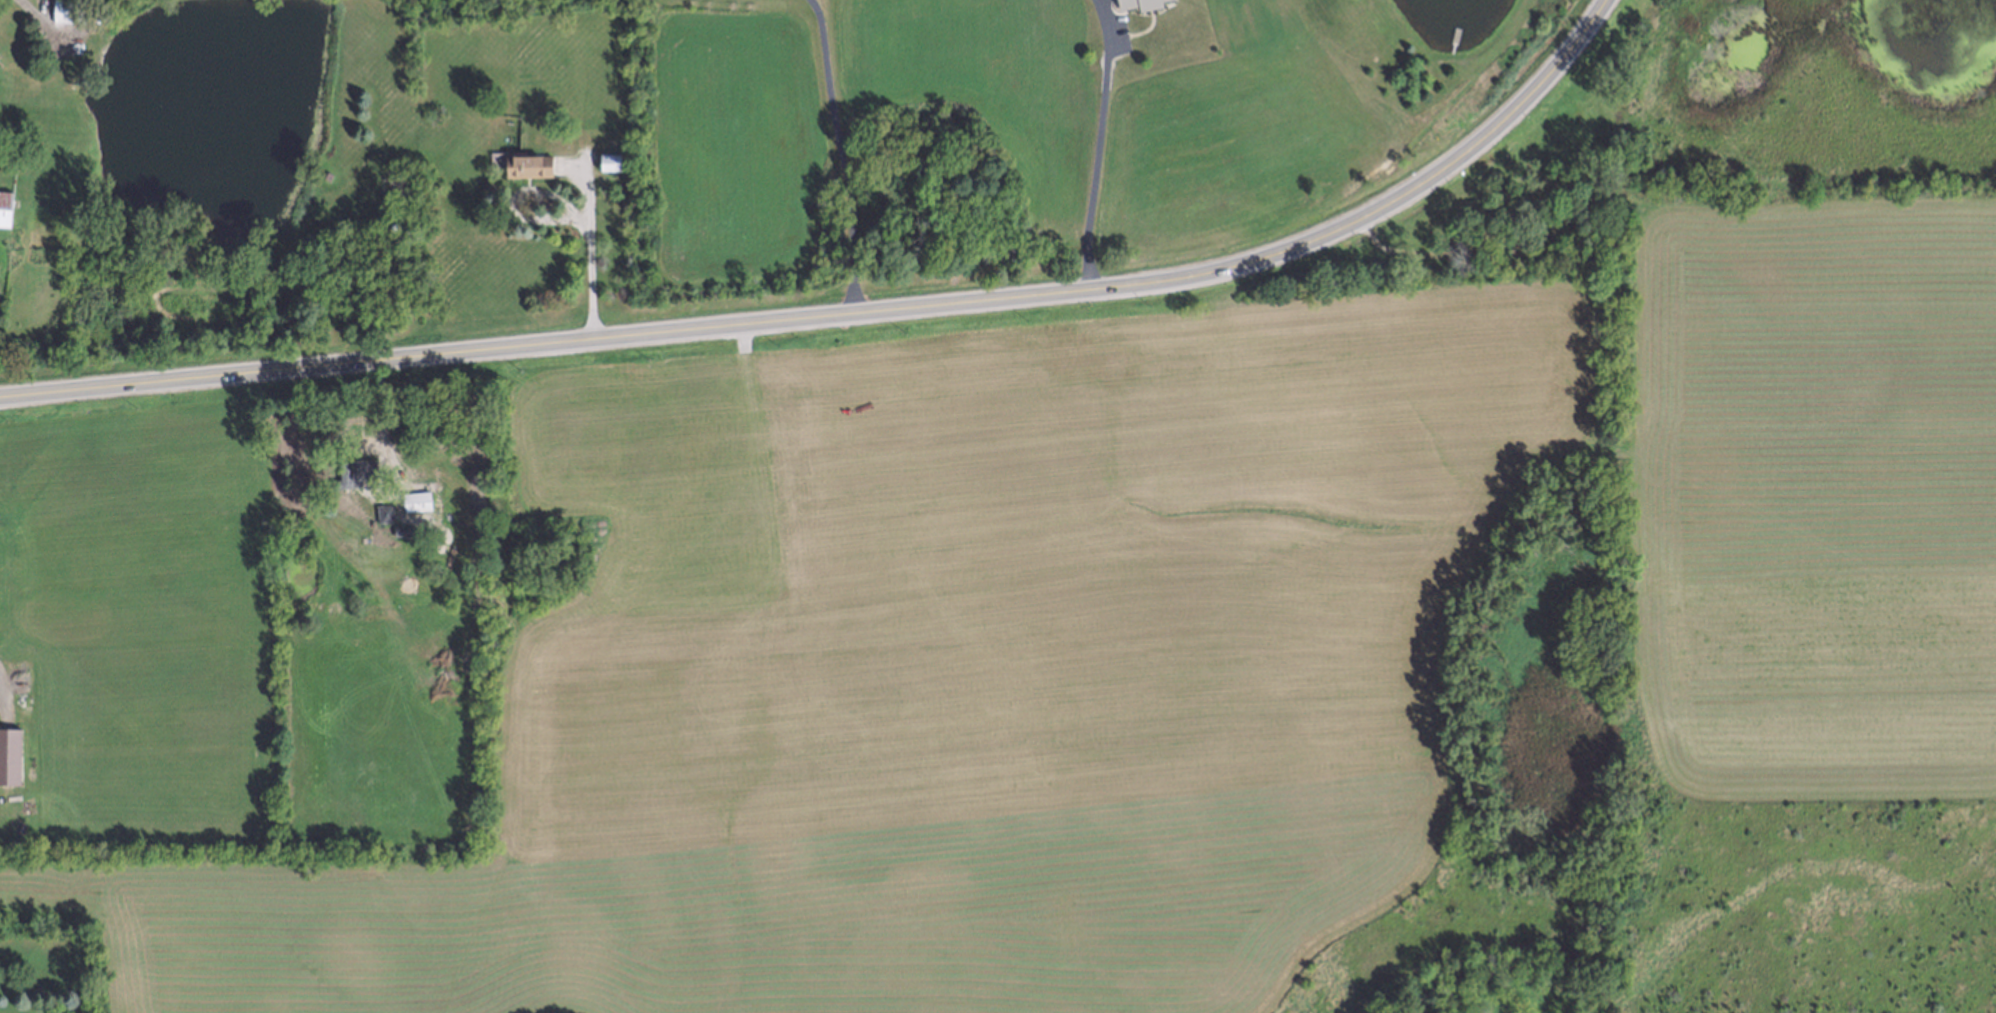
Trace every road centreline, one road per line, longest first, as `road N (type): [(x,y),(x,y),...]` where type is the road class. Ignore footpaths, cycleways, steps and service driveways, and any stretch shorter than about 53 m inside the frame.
road 1 (tertiary): [(0,395),(1145,284),(1228,266),(1335,232),(1456,162),(1518,110),(1611,0)]

